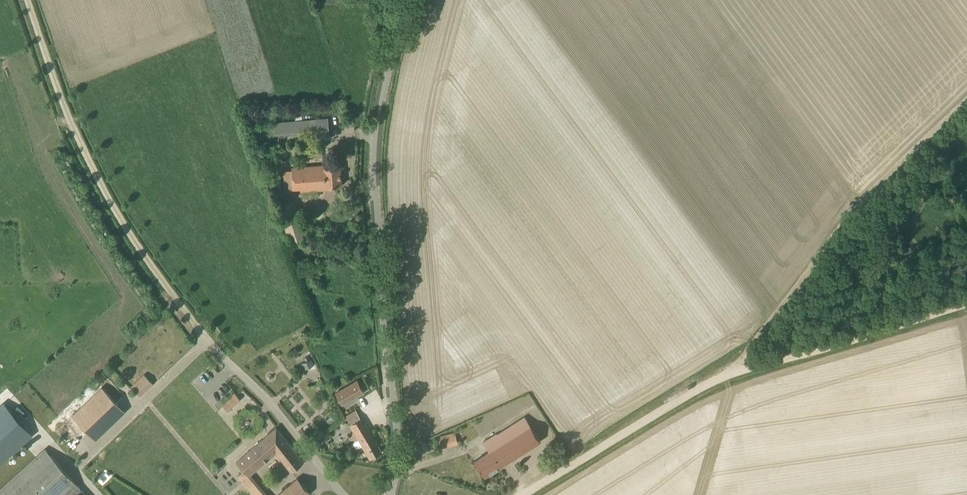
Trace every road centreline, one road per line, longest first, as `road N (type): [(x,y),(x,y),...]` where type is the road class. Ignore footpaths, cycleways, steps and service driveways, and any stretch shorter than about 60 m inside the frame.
road 1 (tertiary): [(391,494),(396,427),(381,149),(404,0)]
road 2 (track): [(522,494),(702,385),(966,300)]
road 3 (track): [(28,0),(100,184),(196,326)]
road 4 (track): [(966,109),(825,244),(734,371)]
road 5 (unclassified): [(196,326),(343,494)]

